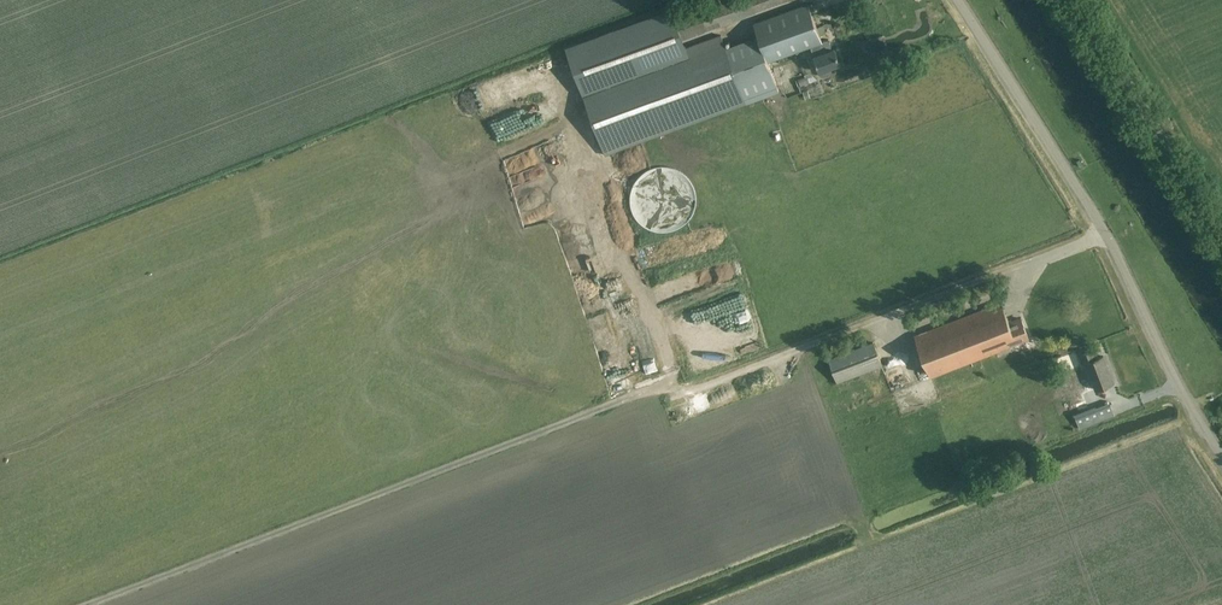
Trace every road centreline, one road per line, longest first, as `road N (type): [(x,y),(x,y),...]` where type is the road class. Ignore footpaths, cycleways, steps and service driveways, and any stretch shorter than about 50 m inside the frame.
road 1 (track): [(110,604),(1105,233)]
road 2 (unclassified): [(1221,457),(1183,395),(1105,233),(958,0)]
road 3 (unclassified): [(1076,0),(1221,233)]

